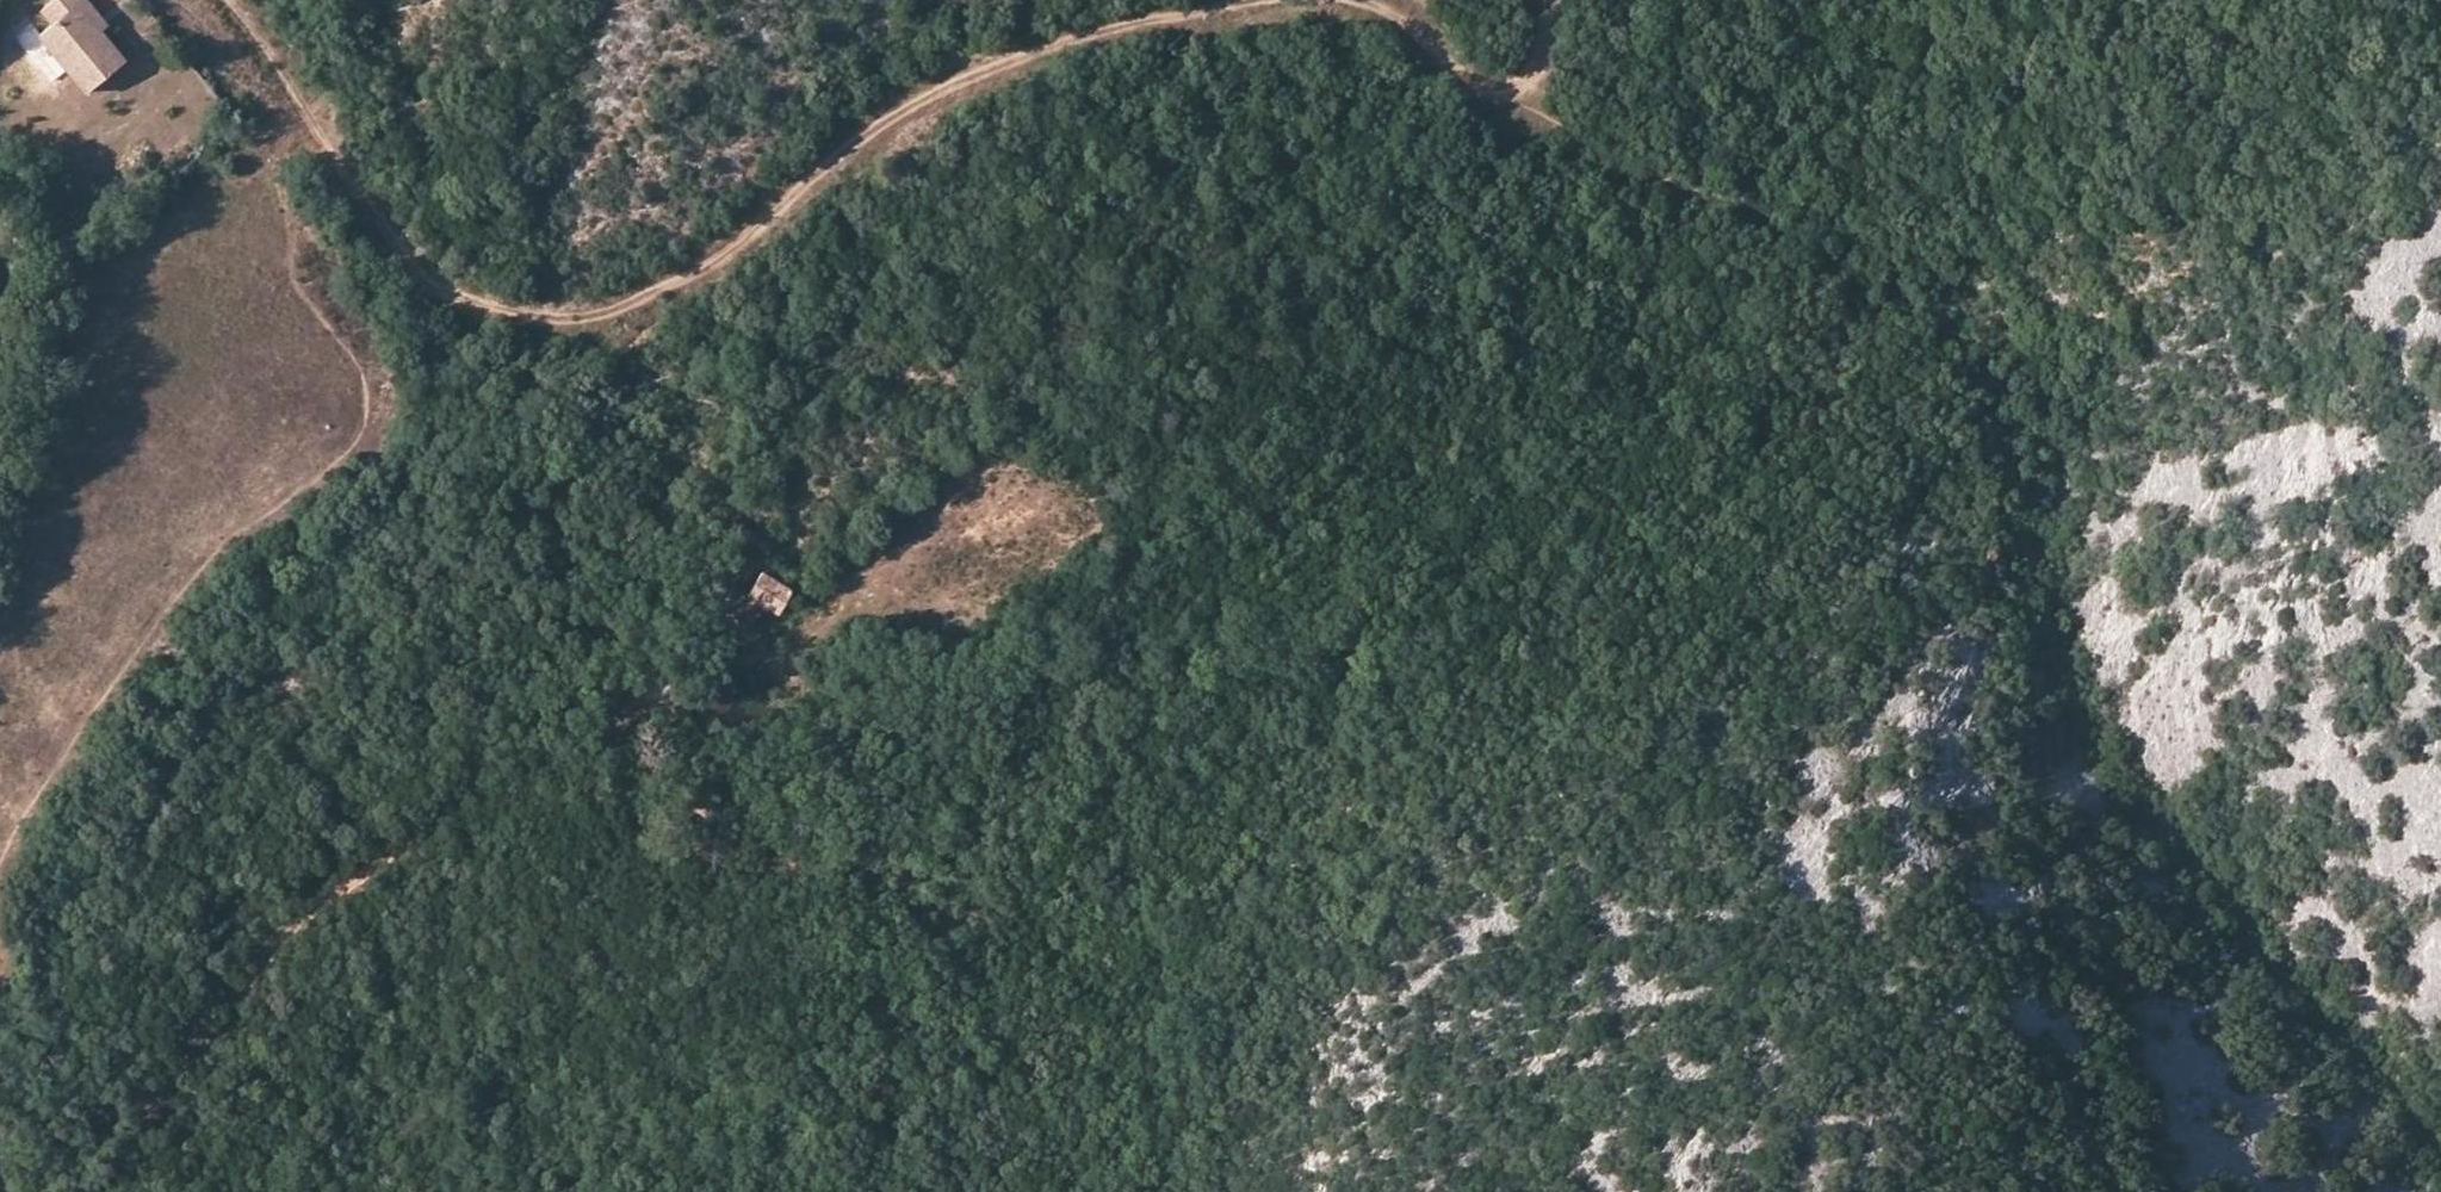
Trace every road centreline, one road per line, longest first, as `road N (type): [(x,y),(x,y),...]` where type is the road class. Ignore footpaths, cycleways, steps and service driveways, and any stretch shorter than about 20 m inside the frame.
road 1 (track): [(232,0),(424,279),(529,312),(603,319),(744,240),(822,163),(920,98),(1068,42),(1365,3),(1403,20),(1464,80),(1521,100),(1534,77),(1546,0)]

